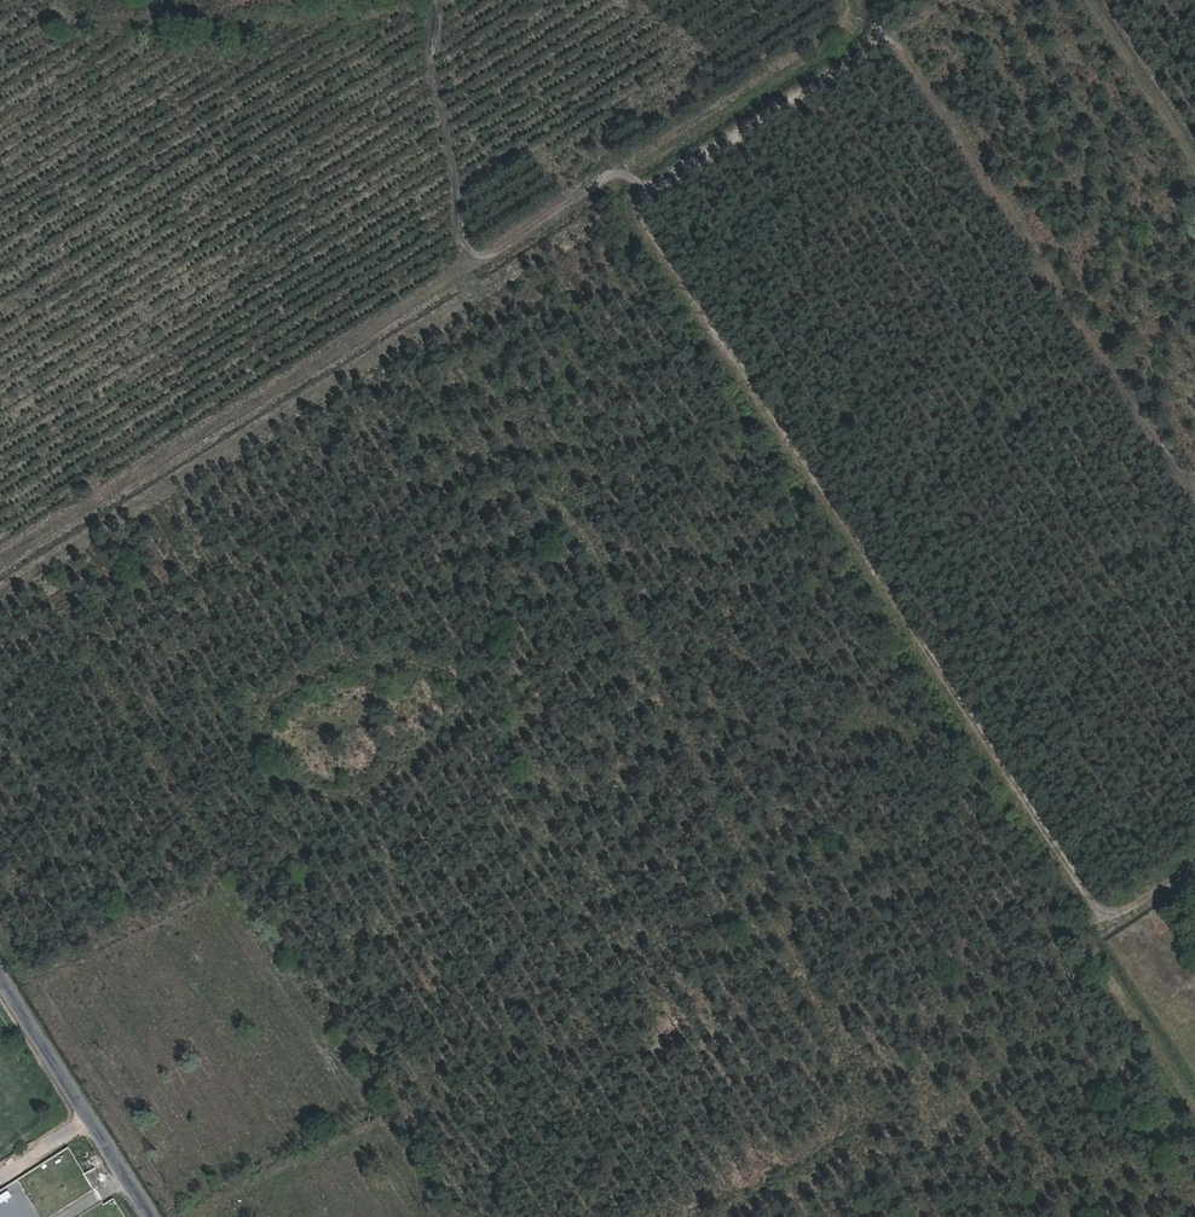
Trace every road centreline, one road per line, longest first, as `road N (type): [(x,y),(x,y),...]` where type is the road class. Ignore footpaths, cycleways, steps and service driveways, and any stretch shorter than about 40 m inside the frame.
road 1 (track): [(1194,863),(1111,918),(1097,911),(651,233),(642,206),(657,188),(875,49),(888,27),(886,0)]
road 2 (track): [(1194,494),(888,27)]
road 3 (unclassified): [(0,977),(154,1216)]

